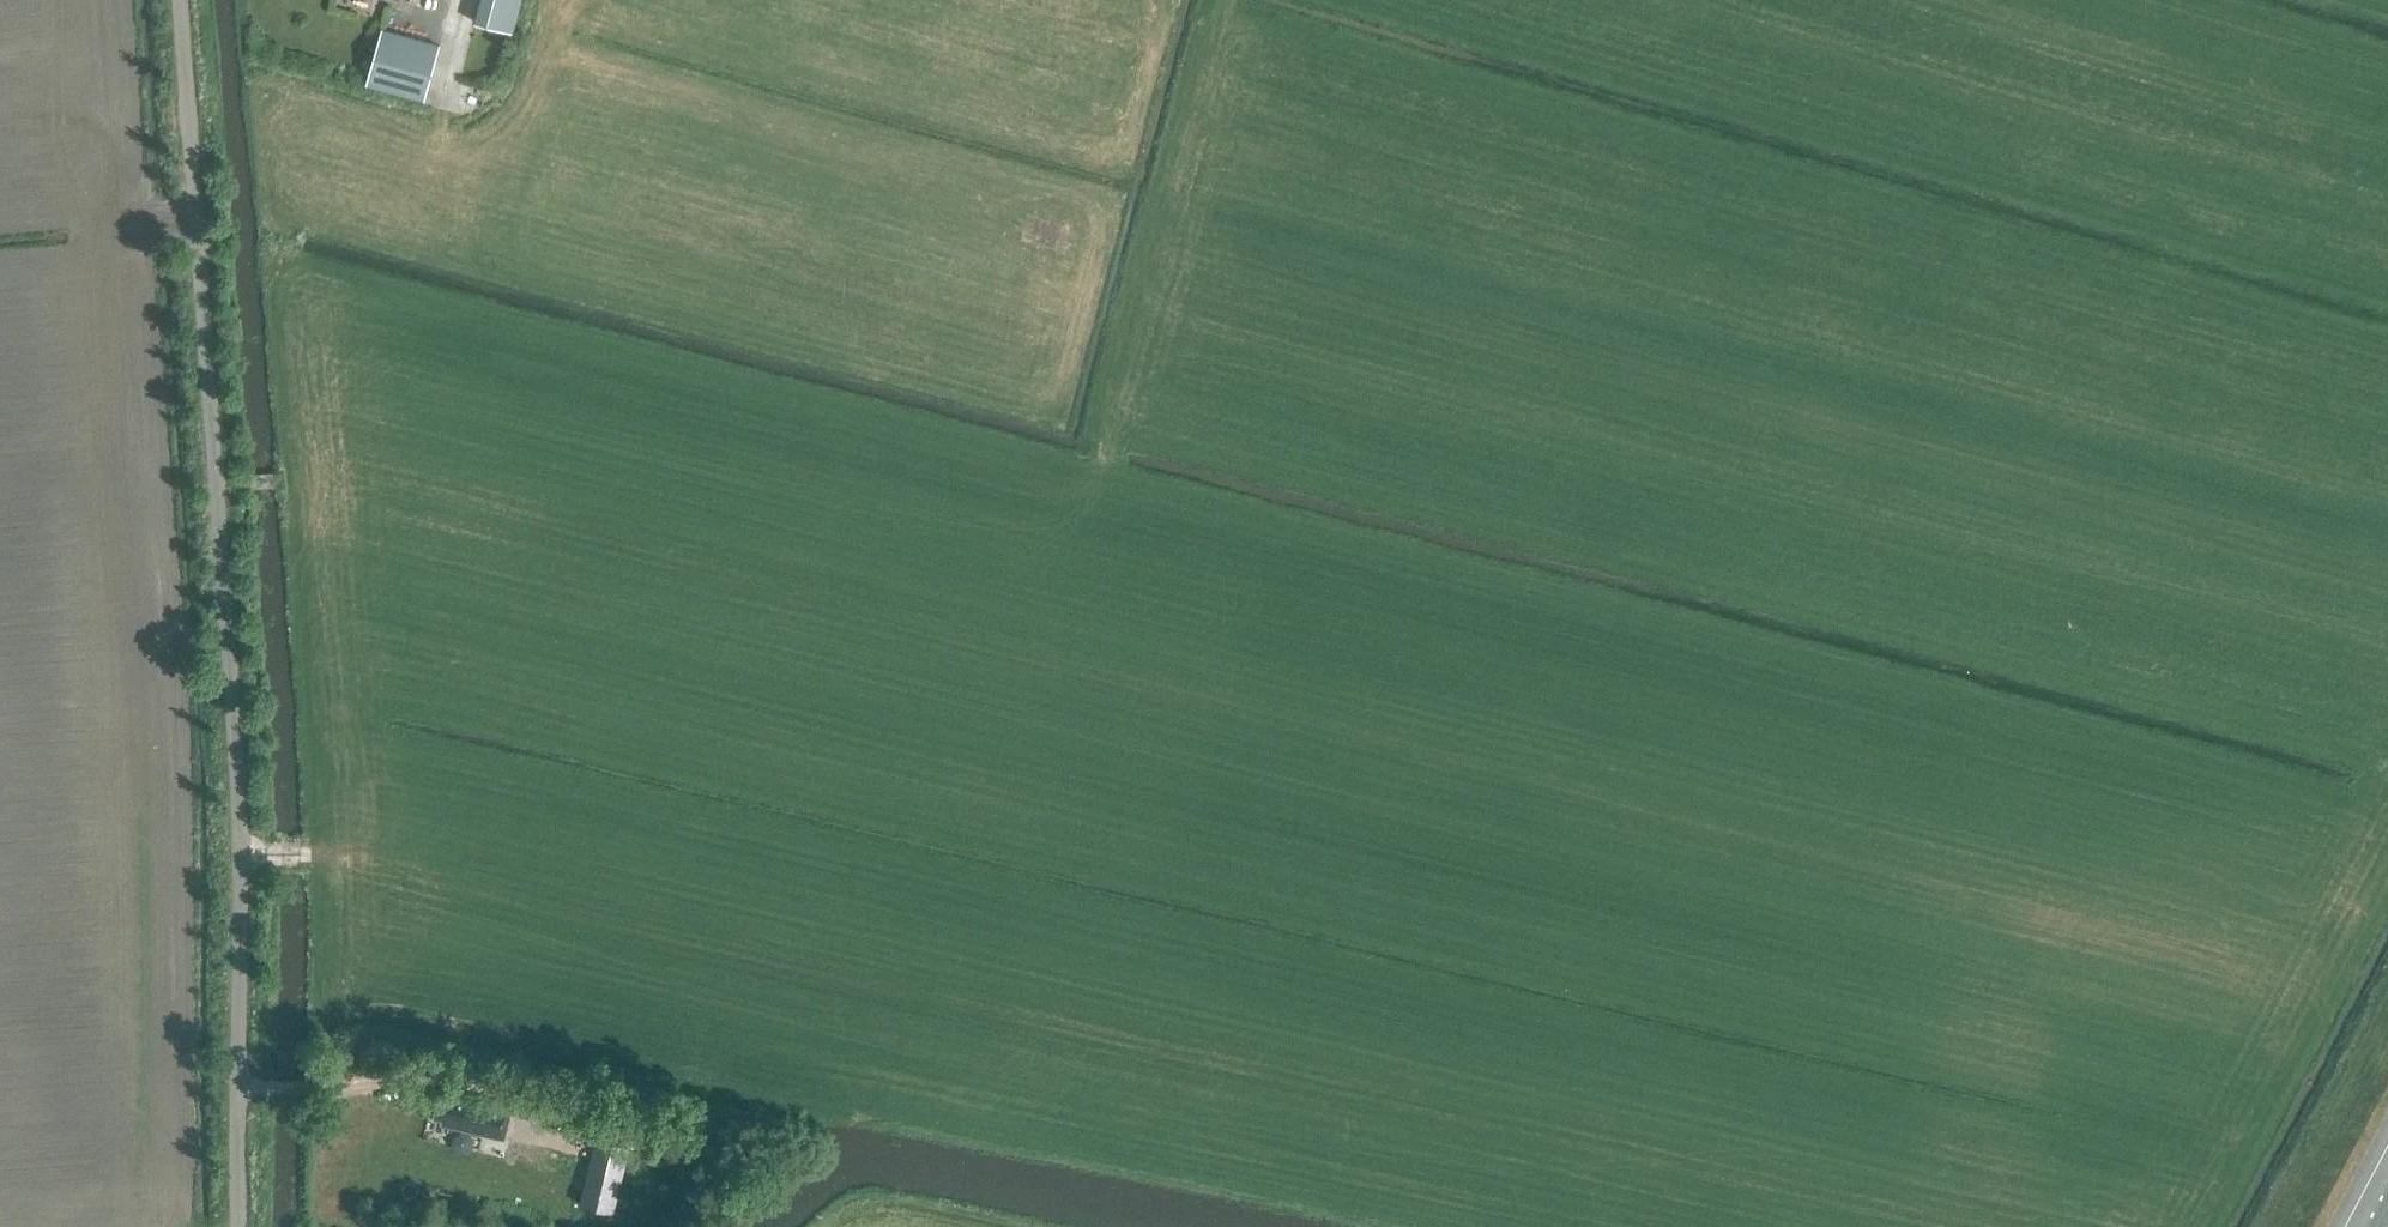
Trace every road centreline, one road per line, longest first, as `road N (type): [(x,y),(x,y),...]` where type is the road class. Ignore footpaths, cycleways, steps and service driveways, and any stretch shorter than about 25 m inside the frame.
road 1 (unclassified): [(240,1226),(240,855),(179,0)]

